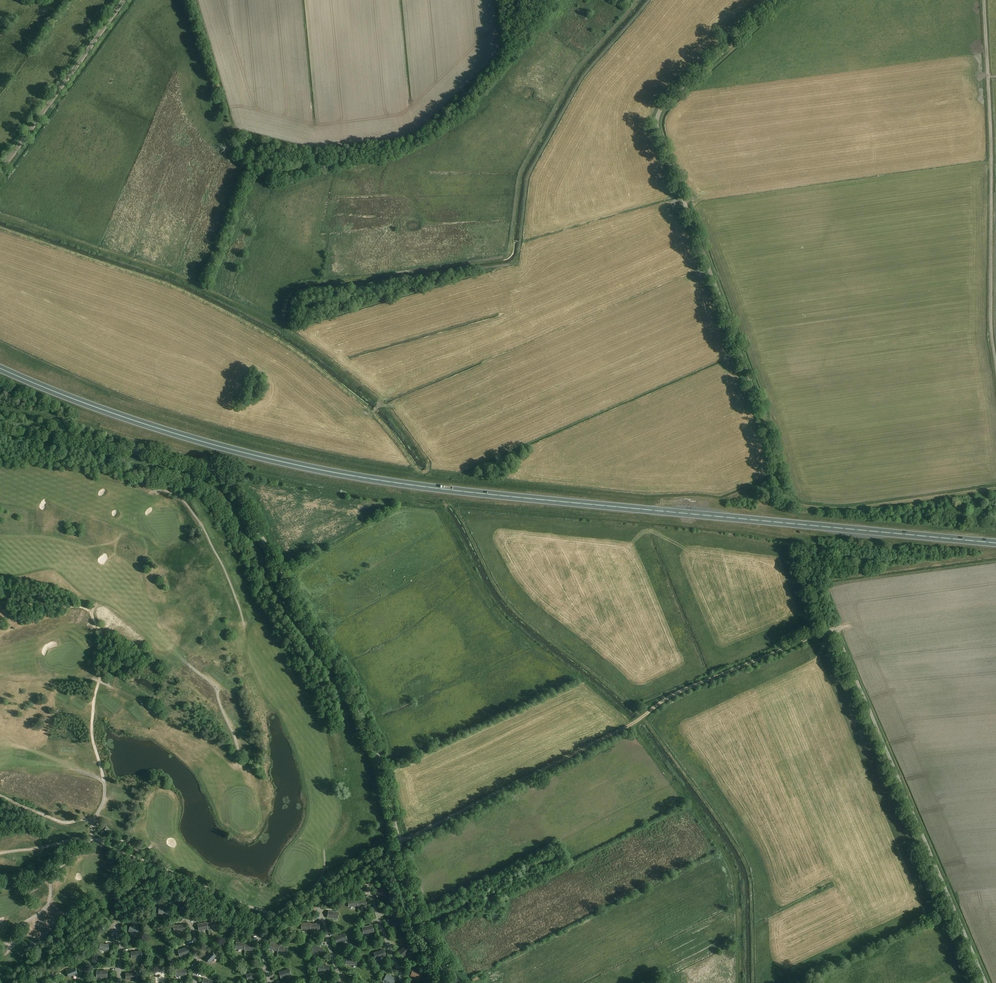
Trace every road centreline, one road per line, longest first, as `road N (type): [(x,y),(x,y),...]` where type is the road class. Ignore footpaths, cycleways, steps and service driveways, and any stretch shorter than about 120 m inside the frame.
road 1 (trunk): [(995,543),(351,476),(164,431),(0,368)]
road 2 (unclassified): [(460,982),(411,890),(367,728),(229,483),(201,463),(0,423)]
road 3 (track): [(399,842),(619,732),(686,689),(836,630)]
road 4 (track): [(720,299),(793,503),(848,509),(995,488)]
road 5 (track): [(987,982),(836,630)]
road 6 (unclassified): [(995,363),(985,0)]
road 7 (unclassified): [(720,299),(658,116),(781,0)]
road 8 (tertiary): [(0,172),(124,0)]
road 9 (track): [(836,630),(832,584),(995,561)]

